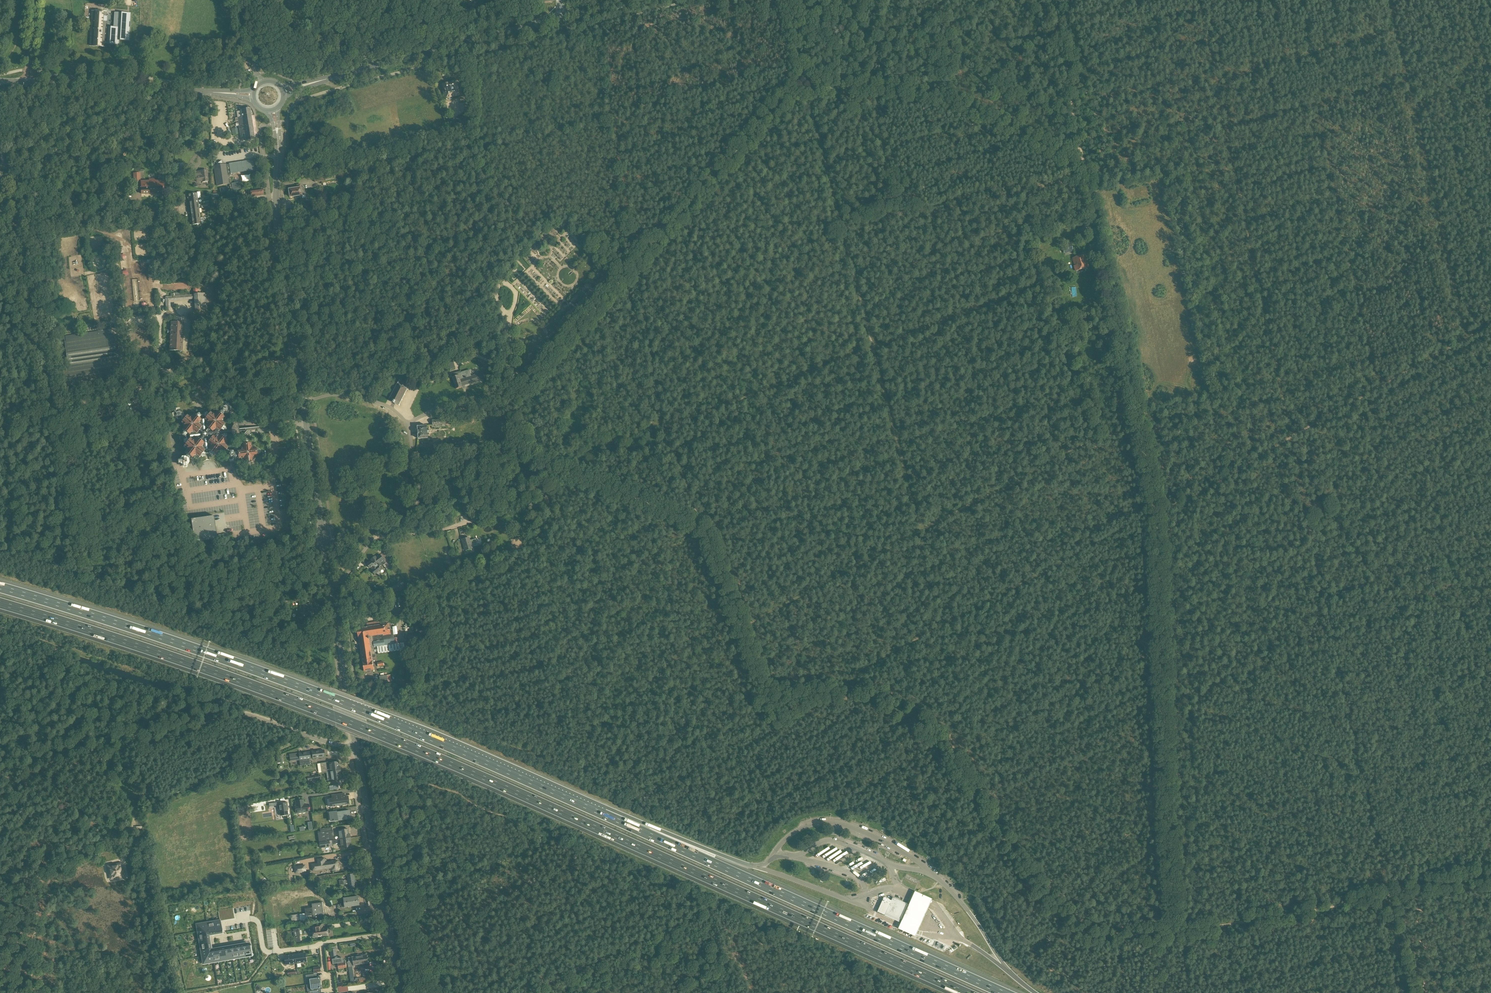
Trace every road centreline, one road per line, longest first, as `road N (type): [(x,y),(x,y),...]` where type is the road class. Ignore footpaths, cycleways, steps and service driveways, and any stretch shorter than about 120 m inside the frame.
road 1 (motorway): [(0,603),(402,743),(965,992)]
road 2 (track): [(1083,173),(1156,513),(1174,931)]
road 3 (track): [(1083,173),(1016,131),(917,90),(805,90),(921,531)]
road 4 (track): [(1095,225),(1053,243),(1031,289),(558,469)]
road 5 (secondary): [(356,747),(279,243),(278,153)]
road 6 (motorway): [(1004,992),(508,772)]
road 7 (motorway): [(508,772),(332,698),(0,588)]
road 8 (track): [(827,693),(1125,526),(1181,504),(1291,437)]
road 9 (track): [(1291,437),(1215,77),(1072,98)]
road 10 (track): [(1388,894),(1291,437)]
road 11 (track): [(1139,426),(1081,445),(740,629)]
road 12 (track): [(514,394),(801,72)]
road 13 (track): [(558,469),(700,527),(764,687),(797,697),(848,690)]
road 14 (unclassified): [(0,775),(115,736),(156,742),(239,714),(356,747)]
road 15 (track): [(848,690),(887,702),(929,733),(1063,918)]
road 16 (motorway): [(748,865),(508,772)]
road 17 (primary): [(336,76),(562,17)]
road 18 (track): [(1291,437),(1490,325)]
road 19 (track): [(1174,931),(1388,894)]
road 20 (track): [(558,469),(481,519),(374,539)]
road 21 (secondary): [(390,935),(356,747)]
road 22 (residential): [(224,923),(255,919),(270,952),(390,935)]
road 23 (track): [(57,411),(18,228)]
road 24 (primary): [(208,92),(29,82)]
road 25 (track): [(1083,173),(1051,0)]
road 26 (residential): [(18,223),(184,209)]
road 27 (track): [(634,264),(663,427)]

